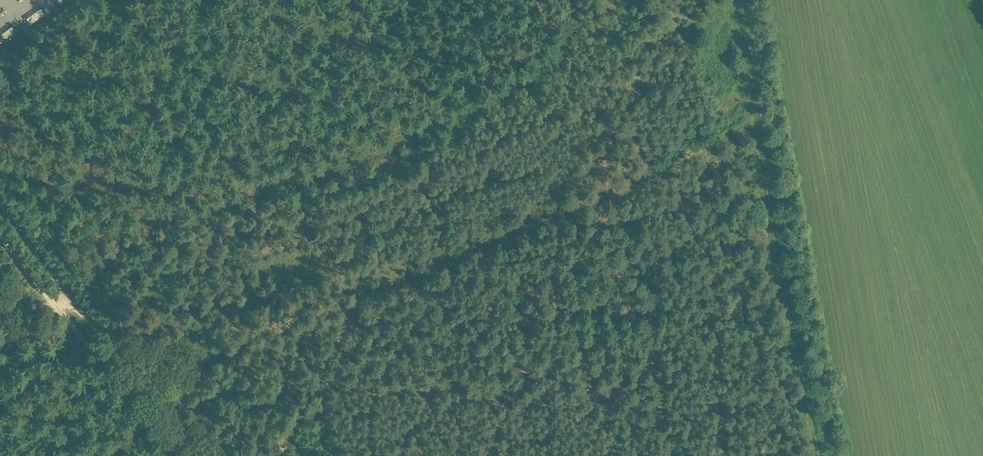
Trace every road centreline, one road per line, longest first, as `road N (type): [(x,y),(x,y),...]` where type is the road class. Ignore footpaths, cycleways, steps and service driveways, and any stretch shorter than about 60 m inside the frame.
road 1 (track): [(254,455),(328,275),(754,100)]
road 2 (track): [(735,0),(822,455)]
road 3 (tertiary): [(201,455),(0,202)]

